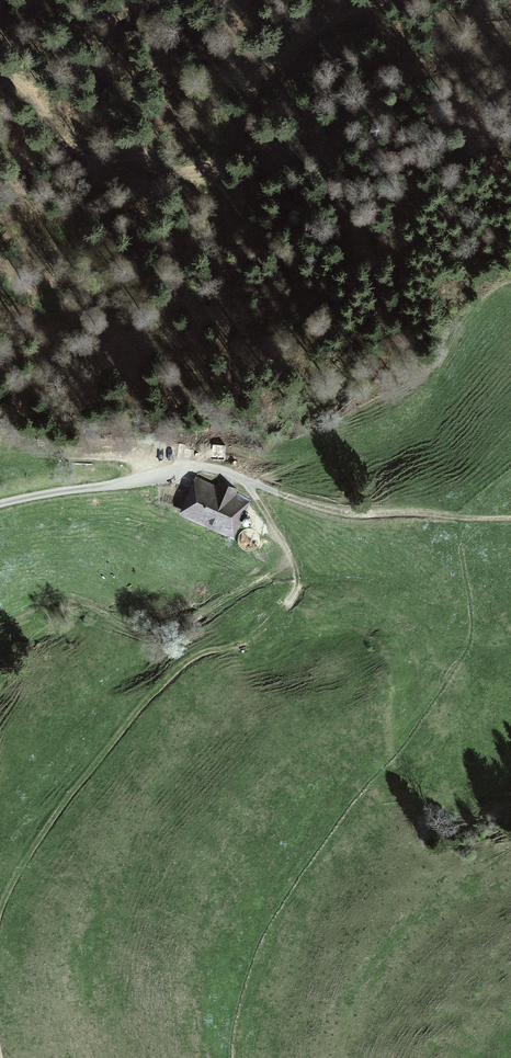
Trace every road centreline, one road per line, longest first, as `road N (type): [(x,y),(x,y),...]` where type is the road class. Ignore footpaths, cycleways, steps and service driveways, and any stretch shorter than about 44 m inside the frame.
road 1 (track): [(0,71),(85,159),(198,176),(227,153),(276,67),(346,16),(390,0)]
road 2 (track): [(293,562),(293,589),(278,615),(244,642),(194,656),(149,697),(39,841),(0,911)]
road 3 (track): [(125,625),(164,631),(293,562),(243,478)]
road 4 (track): [(243,478),(342,513),(510,519)]
road 5 (track): [(0,504),(173,475)]

